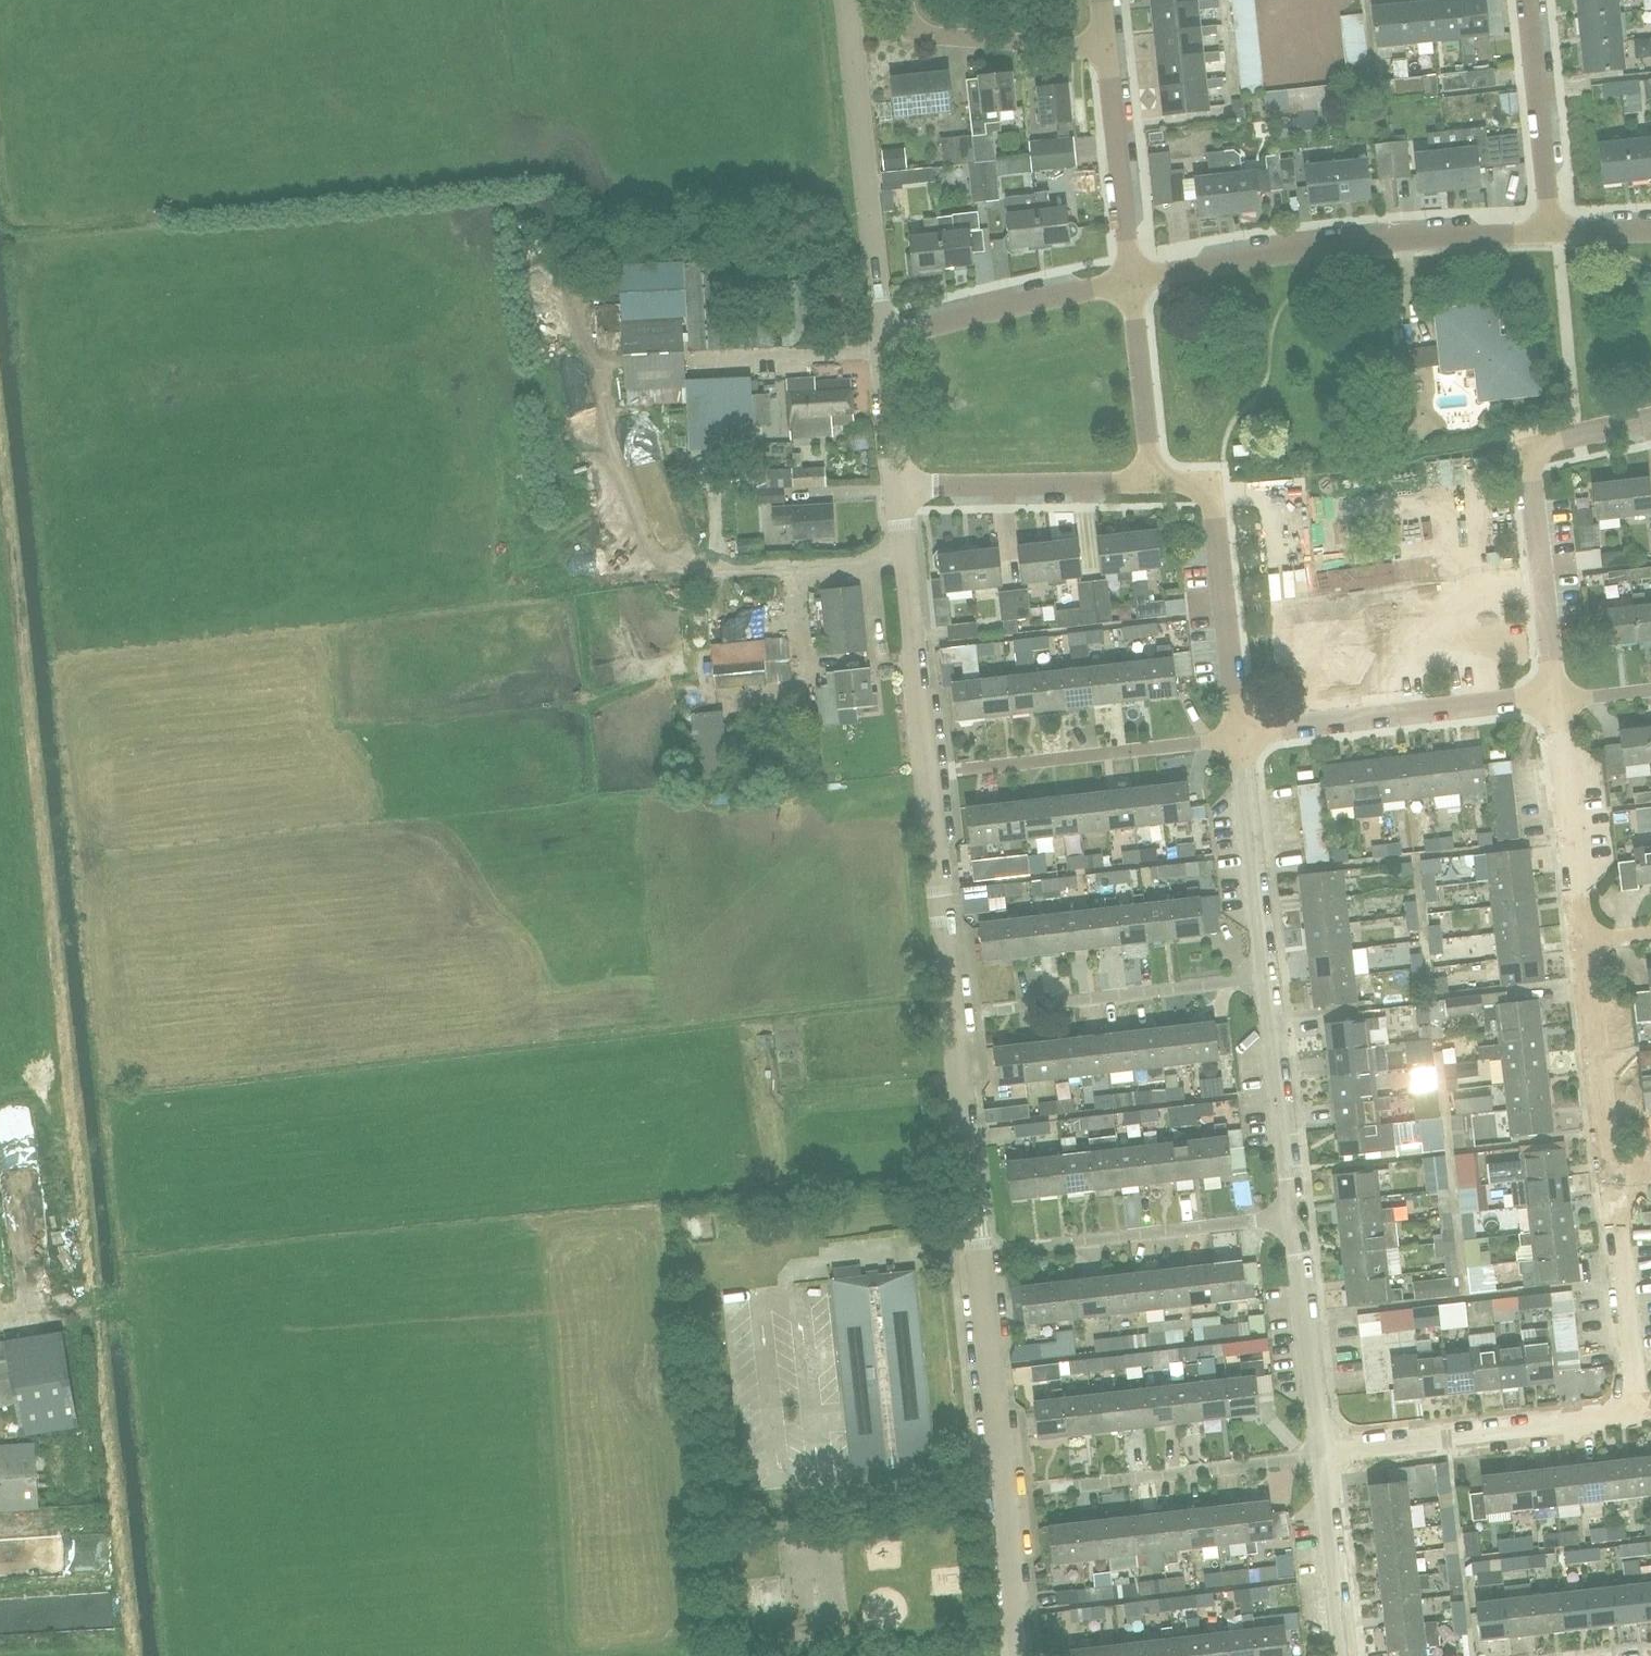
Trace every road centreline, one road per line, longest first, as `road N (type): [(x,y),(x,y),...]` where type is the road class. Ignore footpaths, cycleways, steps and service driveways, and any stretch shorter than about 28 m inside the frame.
road 1 (residential): [(1021,1655),(899,487)]
road 2 (residential): [(1132,280),(1319,249),(1553,234)]
road 3 (residential): [(1558,698),(1531,444),(1650,421)]
road 4 (residential): [(885,338),(850,0)]
road 5 (residential): [(1239,736),(1558,698)]
road 6 (residential): [(1324,1455),(1636,1418)]
road 7 (residential): [(1239,736),(1207,489),(1153,481)]
road 8 (residential): [(1036,1490),(1324,1455)]
road 9 (residential): [(984,1012),(1269,975)]
road 10 (residential): [(1010,1250),(1293,1216)]
road 11 (residential): [(959,770),(1239,736)]
road 12 (residential): [(899,487),(1153,481)]
road 13 (residential): [(885,338),(1132,280)]
road 14 (residential): [(1587,940),(1558,698)]
road 15 (residential): [(1614,1182),(1587,940)]
road 16 (residential): [(1293,1216),(1269,975)]
road 17 (residential): [(1324,1455),(1293,1216)]
road 18 (residential): [(1269,975),(1239,736)]
road 19 (residential): [(1636,1418),(1614,1182)]
road 20 (residential): [(1553,234),(1529,0)]
road 21 (residential): [(1132,280),(1108,49)]
road 22 (residential): [(1108,49),(923,33),(902,17),(902,0)]
road 23 (residential): [(1153,481),(1132,280)]
road 24 (residential): [(1346,1655),(1324,1455)]
road 25 (residential): [(899,487),(885,338)]

